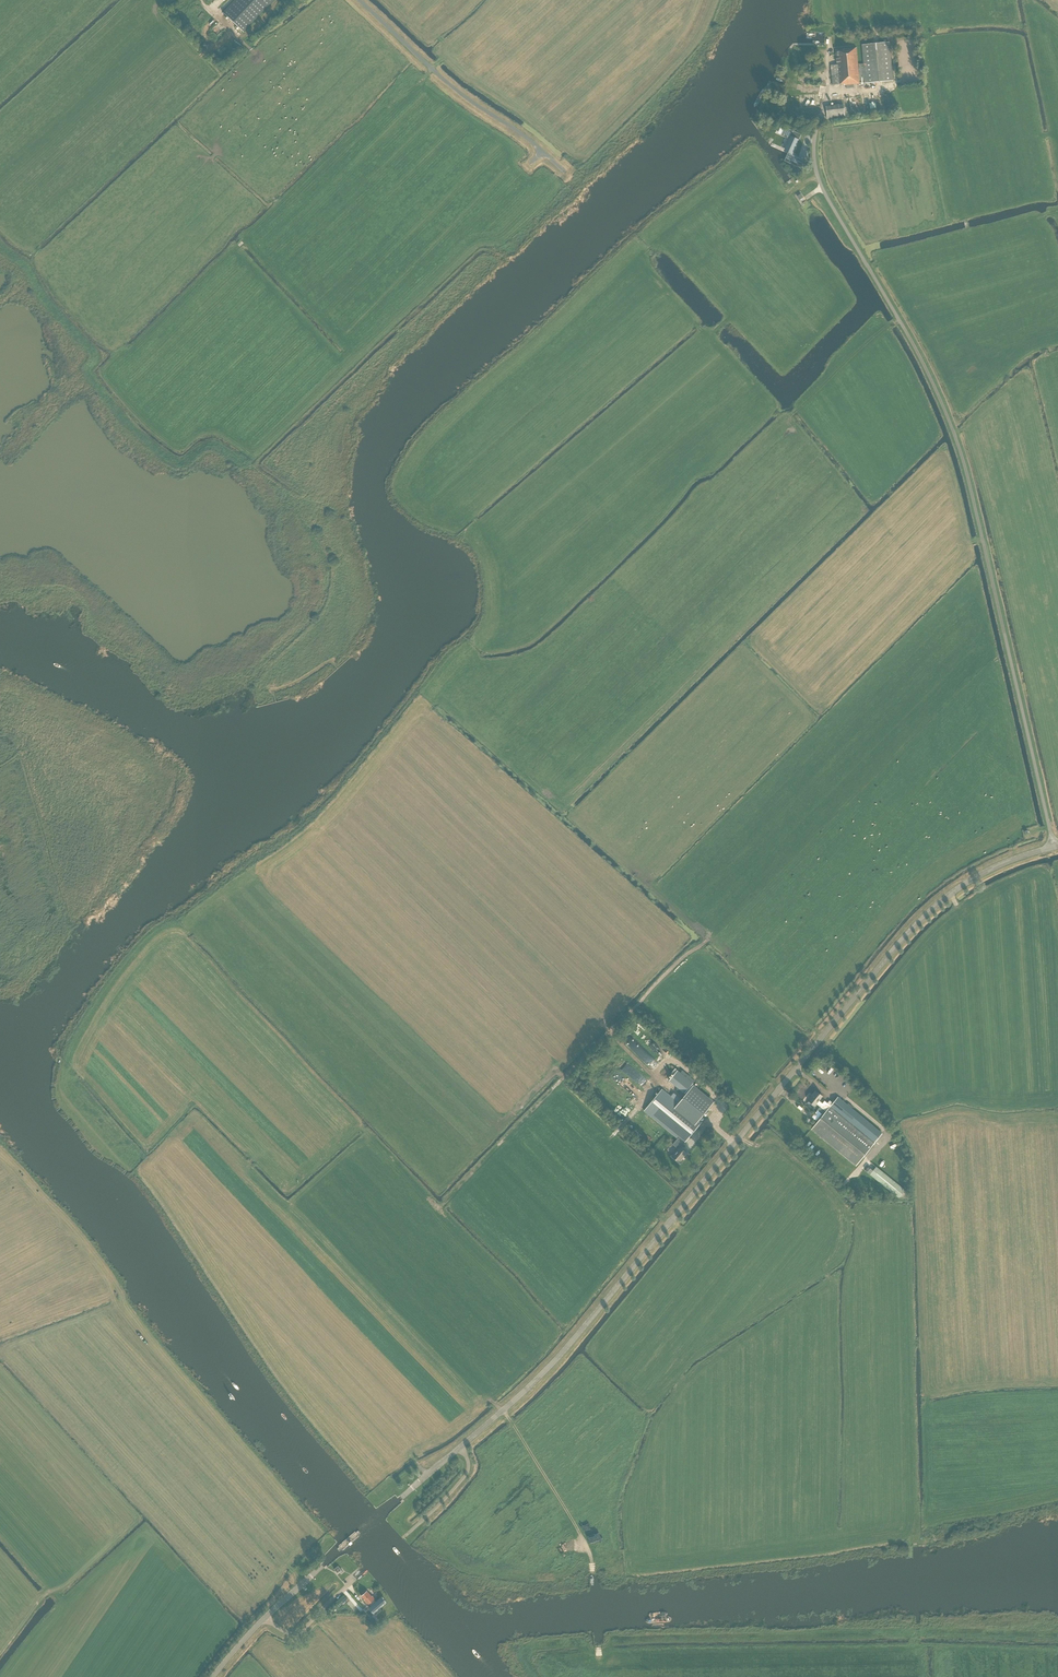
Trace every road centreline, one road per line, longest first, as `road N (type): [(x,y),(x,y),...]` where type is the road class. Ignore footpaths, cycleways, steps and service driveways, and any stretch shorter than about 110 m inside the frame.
road 1 (tertiary): [(400,1499),(562,1355),(924,918),(983,874),(1054,847)]
road 2 (unclassified): [(1054,847),(959,448),(918,354),(822,188),(818,124)]
road 3 (unclassified): [(542,152),(437,74),(361,0)]
road 4 (track): [(504,1410),(588,1543),(593,1571)]
road 5 (tertiary): [(213,1676),(323,1566)]

